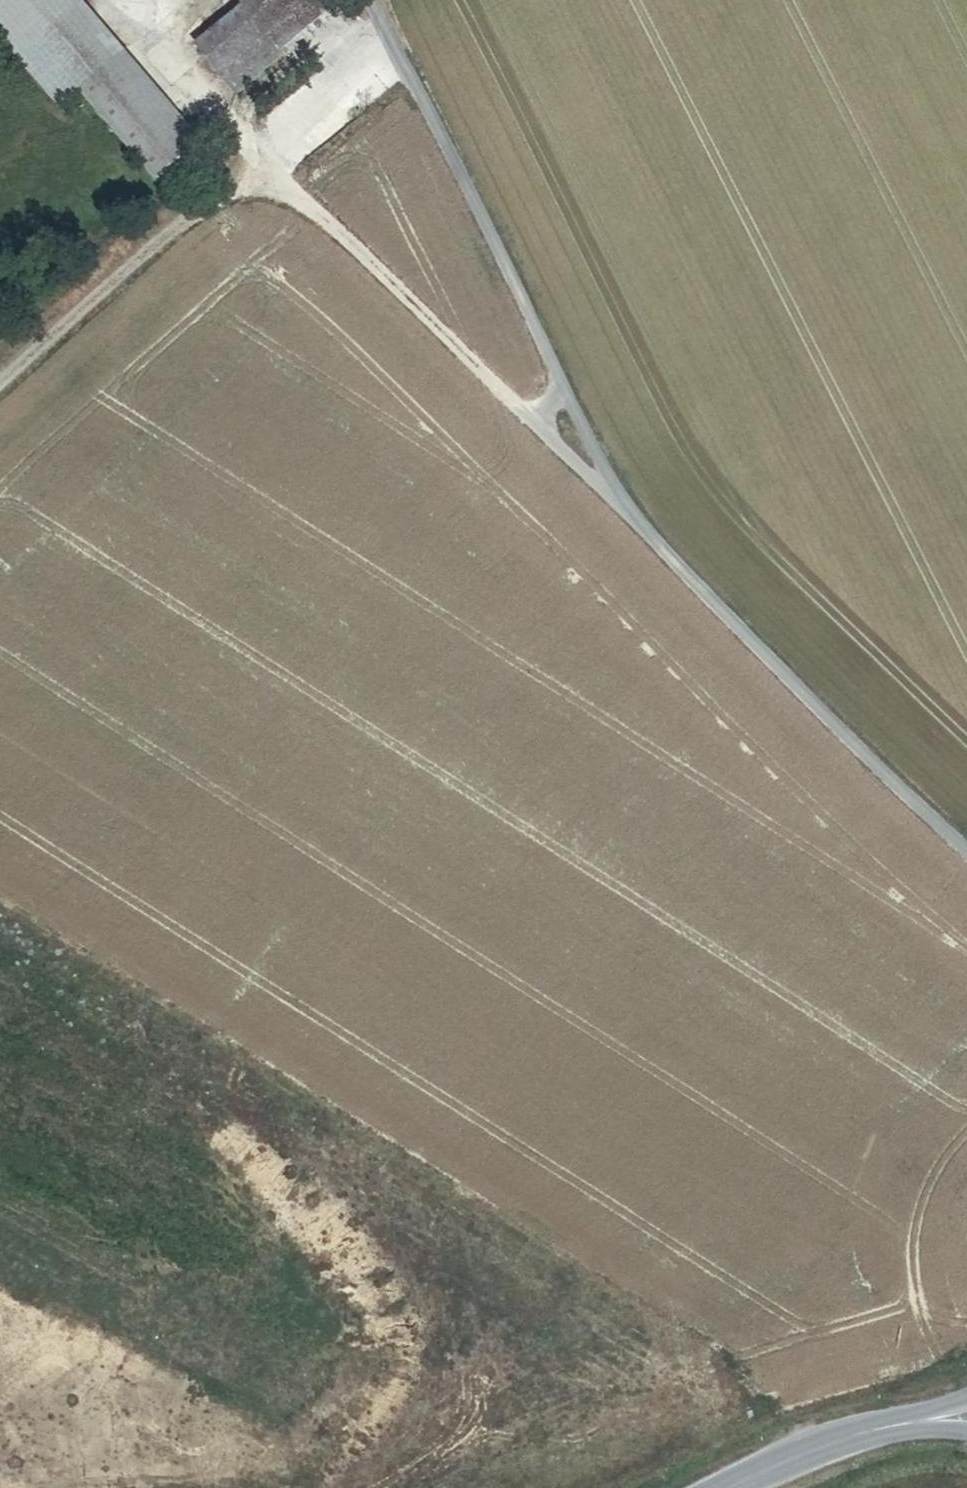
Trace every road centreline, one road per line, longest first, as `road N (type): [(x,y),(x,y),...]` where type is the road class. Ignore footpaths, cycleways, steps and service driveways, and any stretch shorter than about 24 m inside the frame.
road 1 (unclassified): [(966,849),(617,500),(371,0)]
road 2 (secondary): [(739,1487),(805,1453),(966,1419)]

